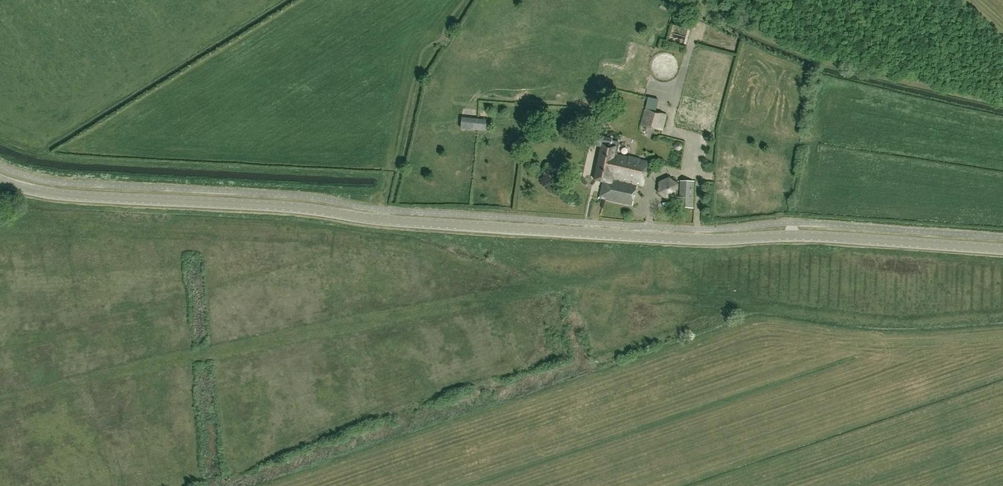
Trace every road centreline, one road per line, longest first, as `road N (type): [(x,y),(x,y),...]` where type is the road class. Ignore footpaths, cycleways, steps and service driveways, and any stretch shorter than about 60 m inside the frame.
road 1 (tertiary): [(1002,250),(384,222),(276,207),(67,198),(0,181)]

